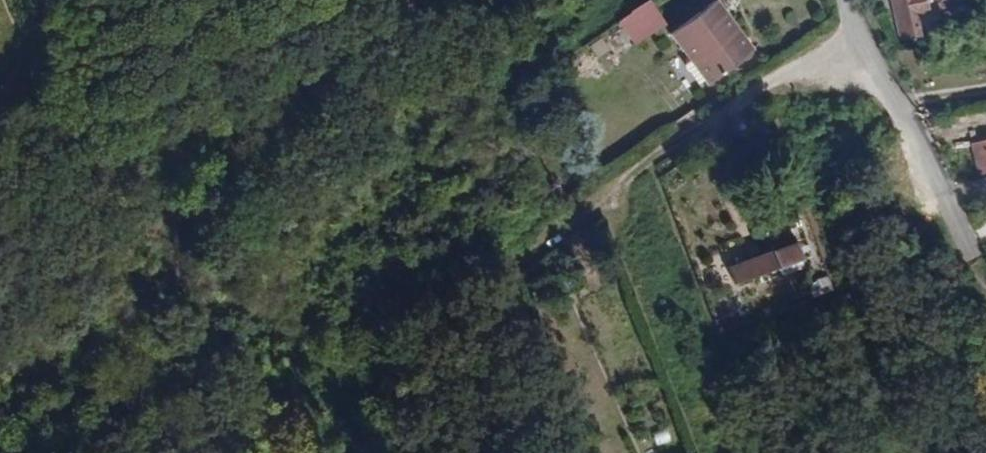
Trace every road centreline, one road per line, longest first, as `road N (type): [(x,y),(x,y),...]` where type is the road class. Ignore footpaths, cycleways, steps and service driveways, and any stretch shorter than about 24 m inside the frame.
road 1 (track): [(858,26),(254,452)]
road 2 (unclassified): [(985,293),(848,0)]

